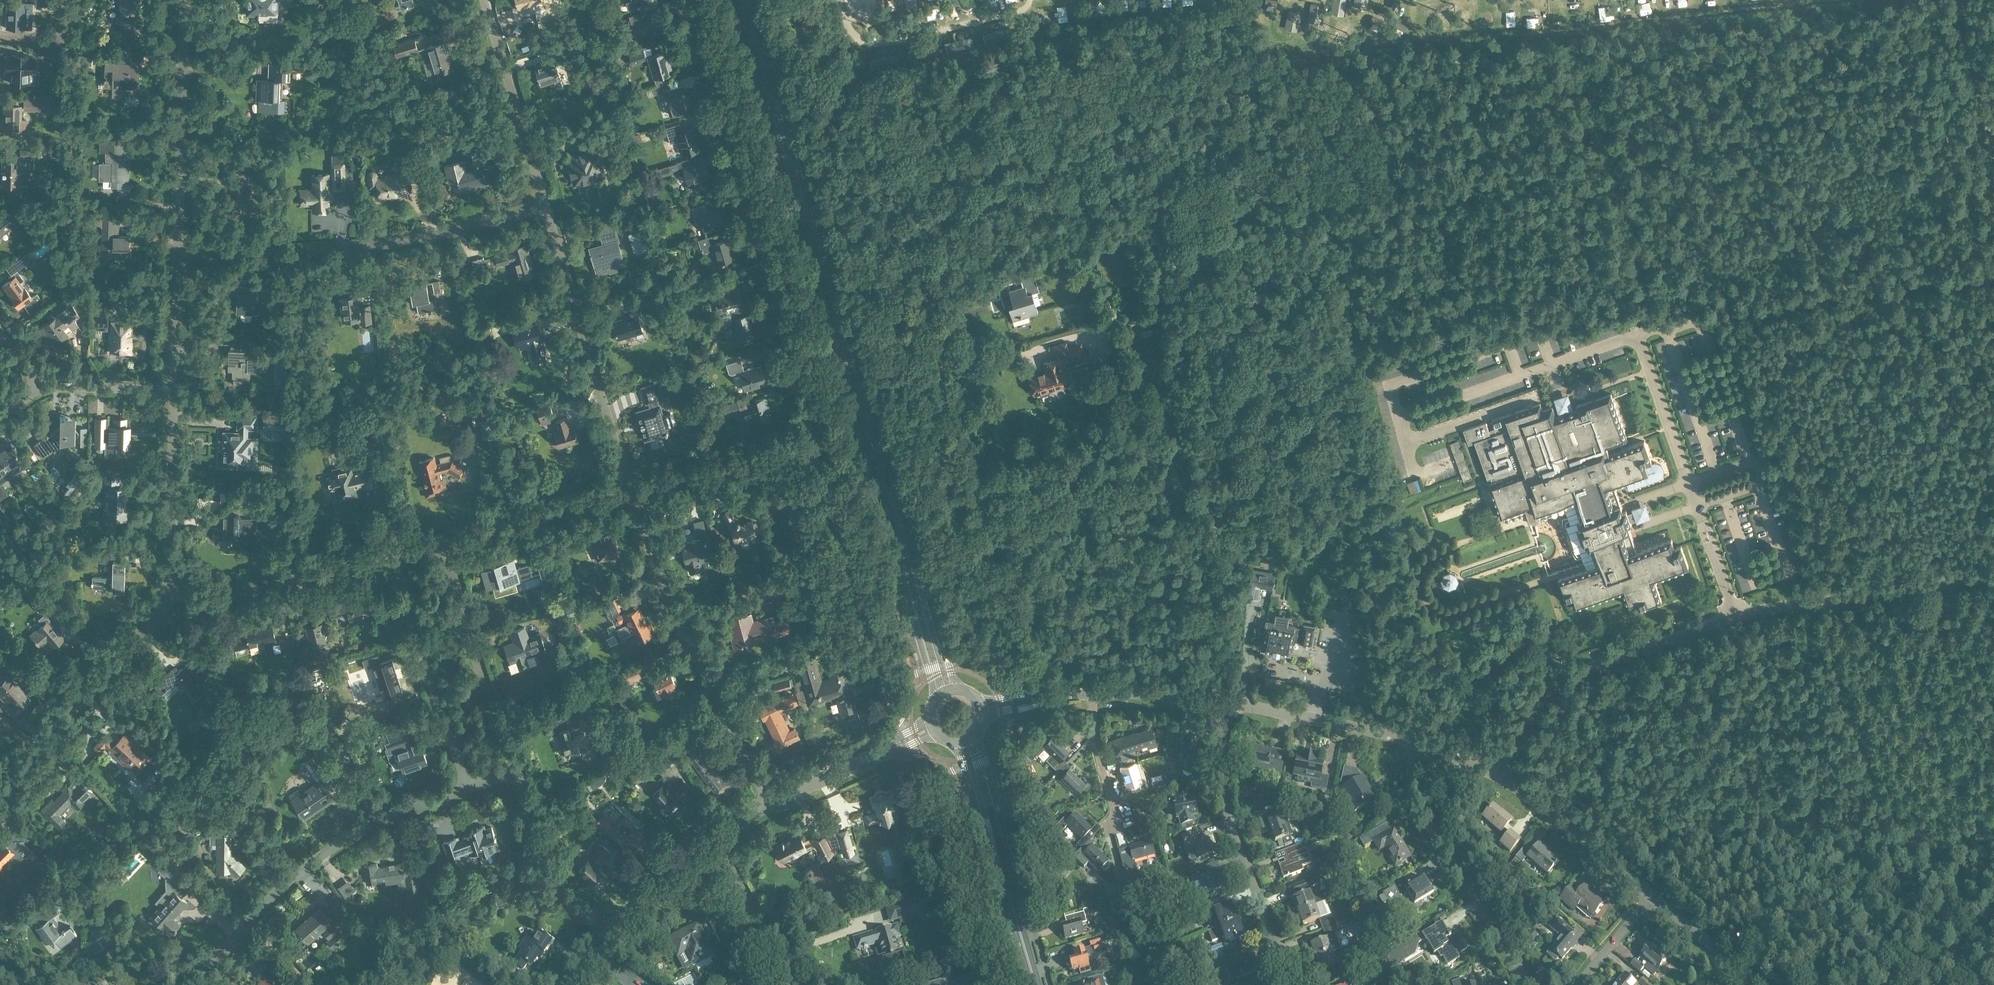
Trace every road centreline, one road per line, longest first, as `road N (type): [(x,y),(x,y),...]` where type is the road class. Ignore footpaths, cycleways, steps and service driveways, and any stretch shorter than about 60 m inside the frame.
road 1 (primary): [(738,0),(938,694)]
road 2 (primary): [(956,687),(751,0)]
road 3 (residential): [(631,493),(821,439),(687,0)]
road 4 (unclassified): [(1492,773),(1552,691),(1592,666),(1736,618),(1993,575)]
road 5 (residential): [(178,252),(367,246),(544,205)]
road 6 (residential): [(773,805),(652,558),(631,493)]
road 7 (residential): [(192,984),(304,865),(348,834),(465,791)]
road 8 (residential): [(631,493),(544,205)]
road 9 (residential): [(1290,984),(1227,811),(1222,764),(1229,703)]
road 10 (residential): [(1530,984),(1424,814),(1413,778),(1417,742)]
road 11 (residential): [(178,252),(187,0)]
road 12 (primary): [(1039,984),(976,740)]
road 13 (residential): [(0,787),(154,629),(168,602)]
road 14 (residential): [(465,791),(389,553)]
road 15 (primary): [(957,747),(1030,984)]
road 16 (residential): [(518,774),(443,541)]
road 17 (unclassified): [(986,707),(1122,692),(1229,703)]
road 18 (residential): [(168,602),(193,603),(389,553)]
road 19 (residential): [(168,602),(174,387)]
road 20 (residential): [(544,205),(484,0)]
road 21 (residential): [(617,944),(571,907),(551,873),(518,774)]
road 22 (unclassified): [(1492,773),(1651,893)]
road 23 (residential): [(443,541),(631,493)]
road 24 (unclassified): [(1229,703),(1417,742)]
road 25 (unclassified): [(773,805),(930,729)]
road 26 (residential): [(794,984),(714,841)]
road 27 (unclassified): [(617,944),(714,841)]
road 28 (unclassified): [(1651,893),(1753,984)]
road 29 (residential): [(174,387),(178,252)]
road 30 (residential): [(39,388),(174,387)]
road 31 (residential): [(1573,984),(1651,893)]

